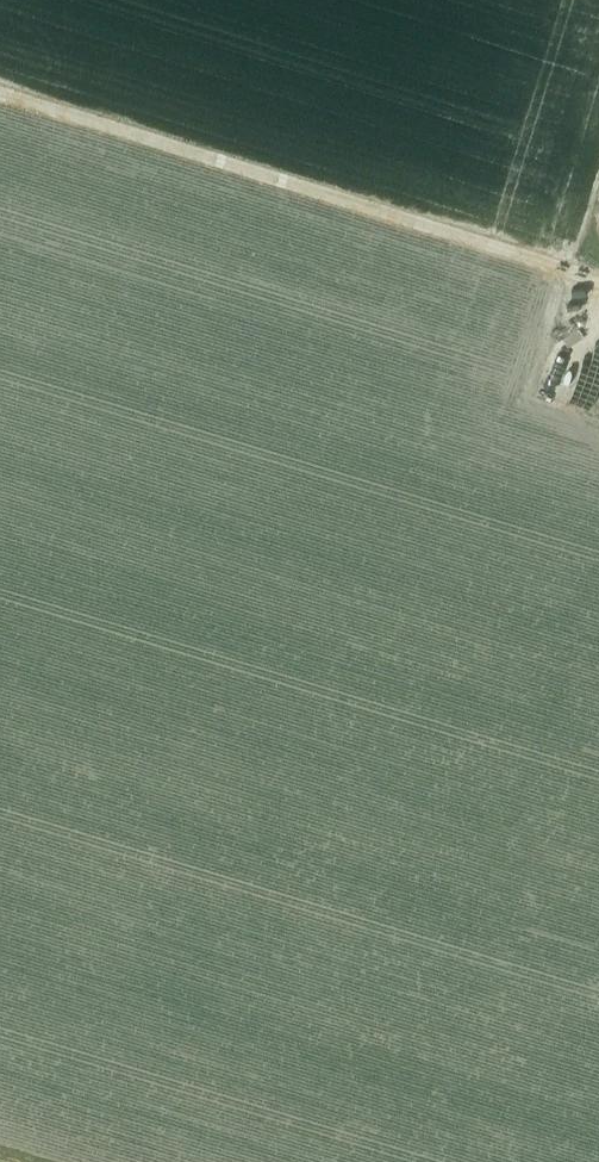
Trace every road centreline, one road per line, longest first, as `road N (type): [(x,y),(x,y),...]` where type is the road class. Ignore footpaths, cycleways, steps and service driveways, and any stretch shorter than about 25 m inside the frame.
road 1 (track): [(0,94),(598,280)]

